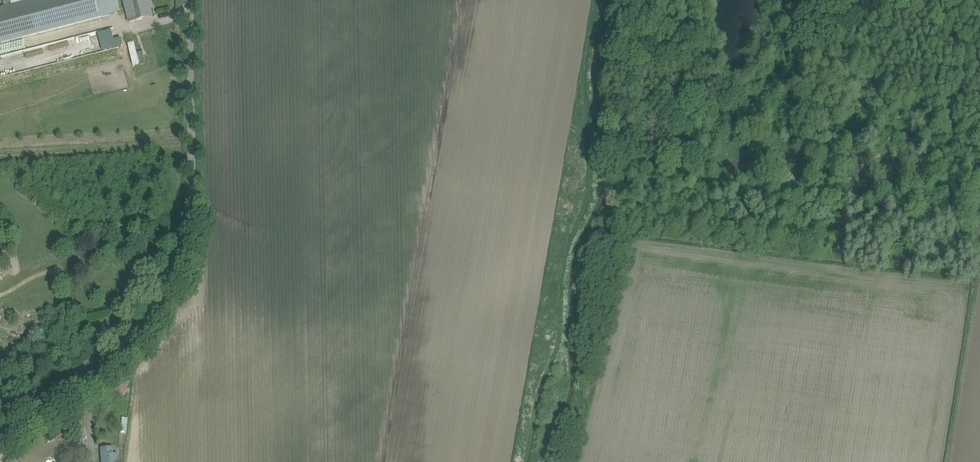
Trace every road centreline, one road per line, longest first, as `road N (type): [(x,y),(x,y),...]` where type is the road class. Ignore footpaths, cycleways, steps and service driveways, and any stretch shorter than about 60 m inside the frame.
road 1 (unclassified): [(0,448),(148,336),(180,277),(193,200),(189,0)]
road 2 (track): [(545,461),(568,377),(563,325),(571,252),(590,193)]
road 3 (track): [(590,193),(592,57),(608,0)]

